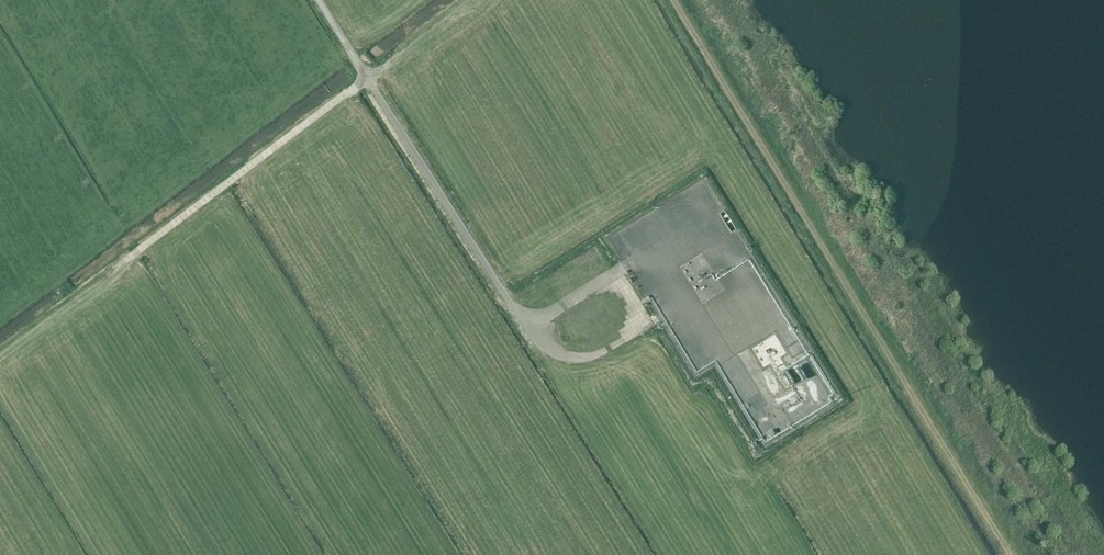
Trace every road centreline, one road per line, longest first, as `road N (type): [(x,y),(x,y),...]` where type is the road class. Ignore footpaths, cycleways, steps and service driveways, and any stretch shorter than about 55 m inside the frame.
road 1 (track): [(134,253),(470,0)]

